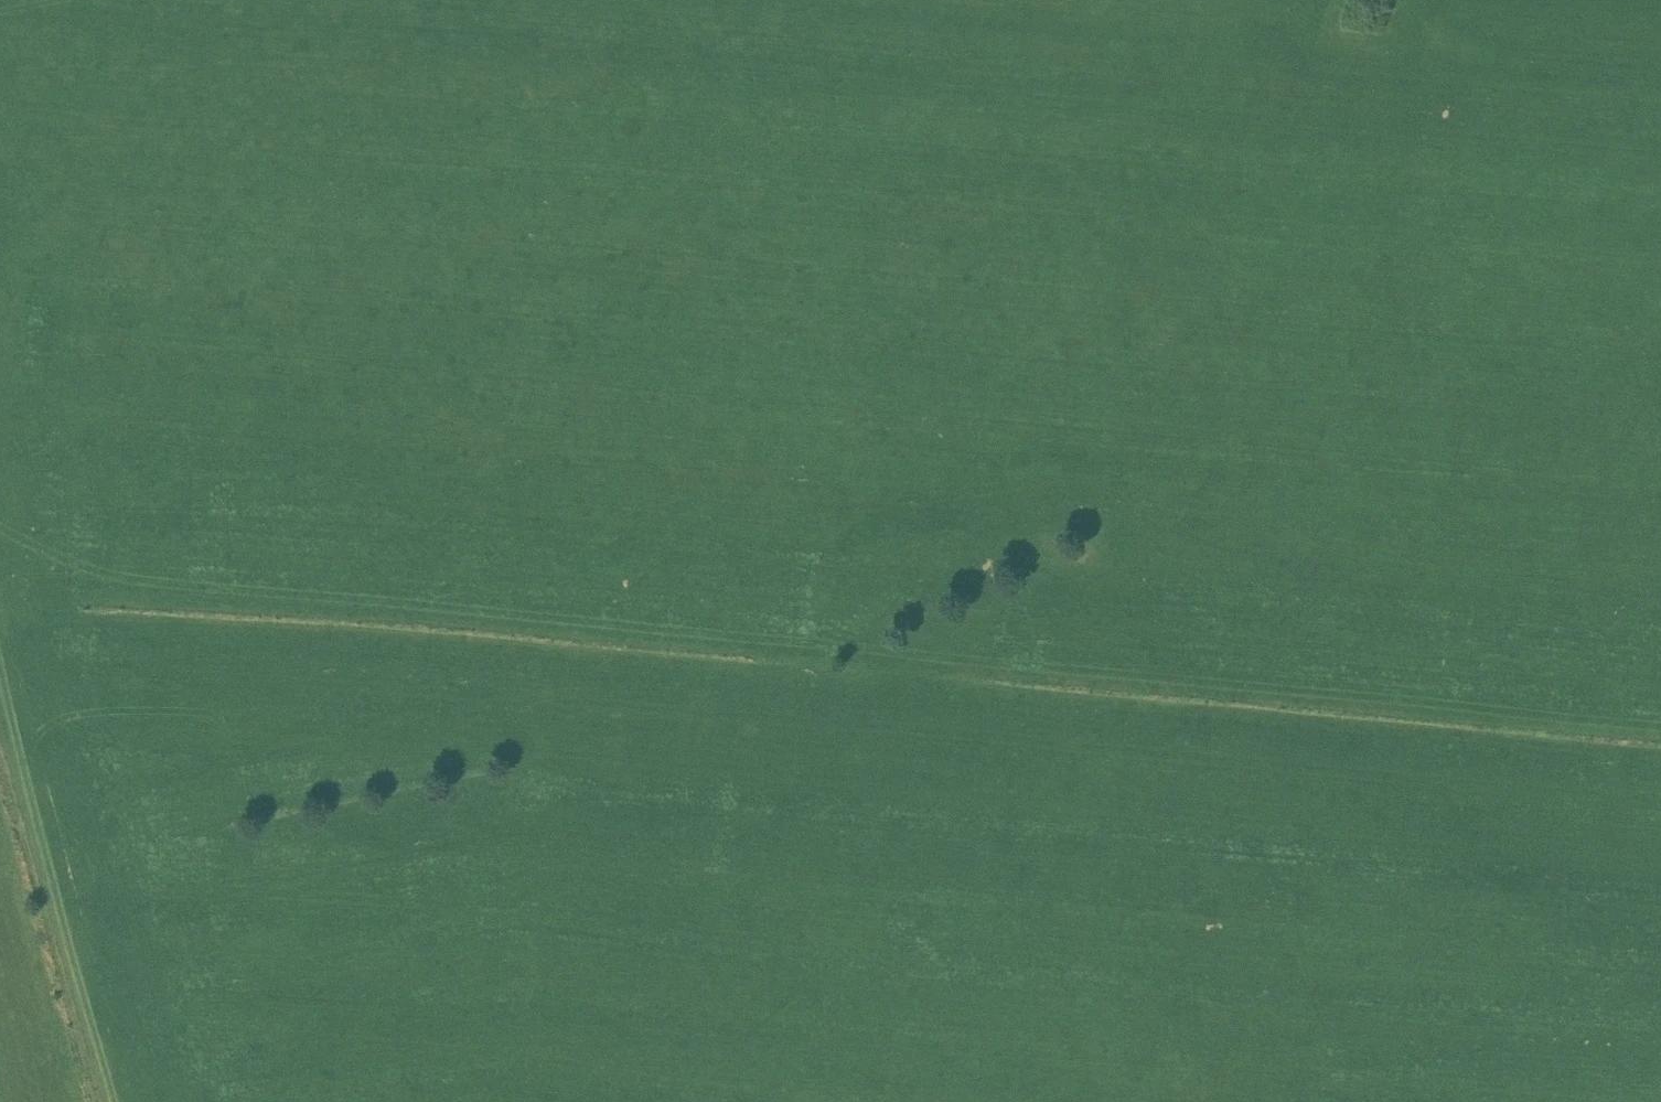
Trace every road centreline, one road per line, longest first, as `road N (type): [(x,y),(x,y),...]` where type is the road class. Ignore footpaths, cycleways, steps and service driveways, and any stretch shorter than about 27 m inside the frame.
road 1 (track): [(96,1101),(0,760)]

